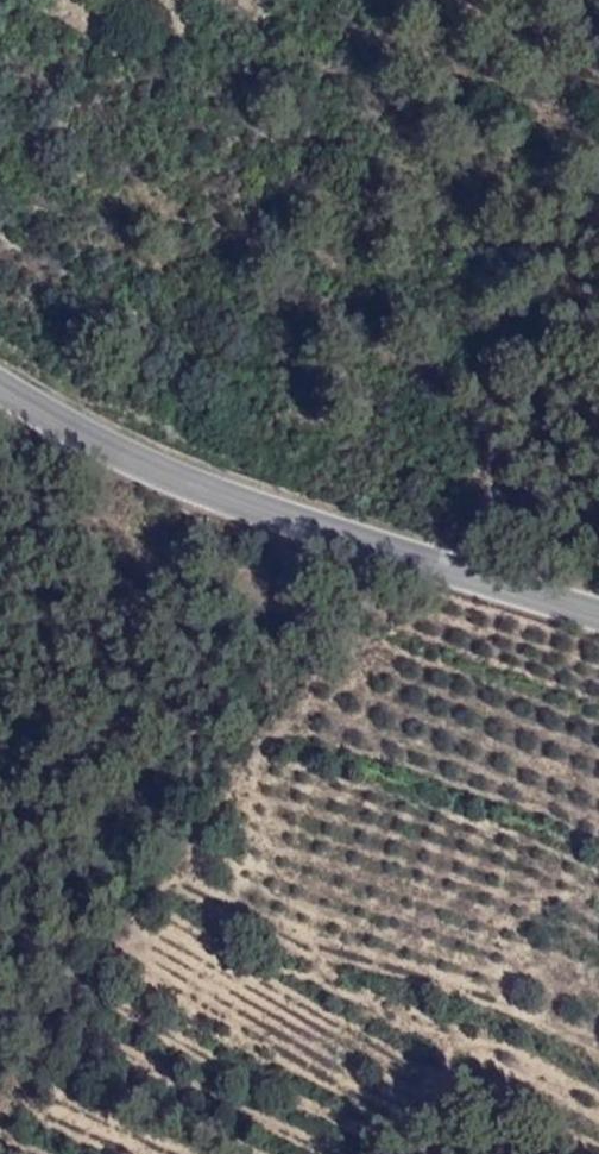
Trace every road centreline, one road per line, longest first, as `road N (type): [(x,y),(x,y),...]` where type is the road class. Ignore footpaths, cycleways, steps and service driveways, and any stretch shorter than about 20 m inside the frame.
road 1 (tertiary): [(0,383),(102,444),(200,488),(598,617)]

